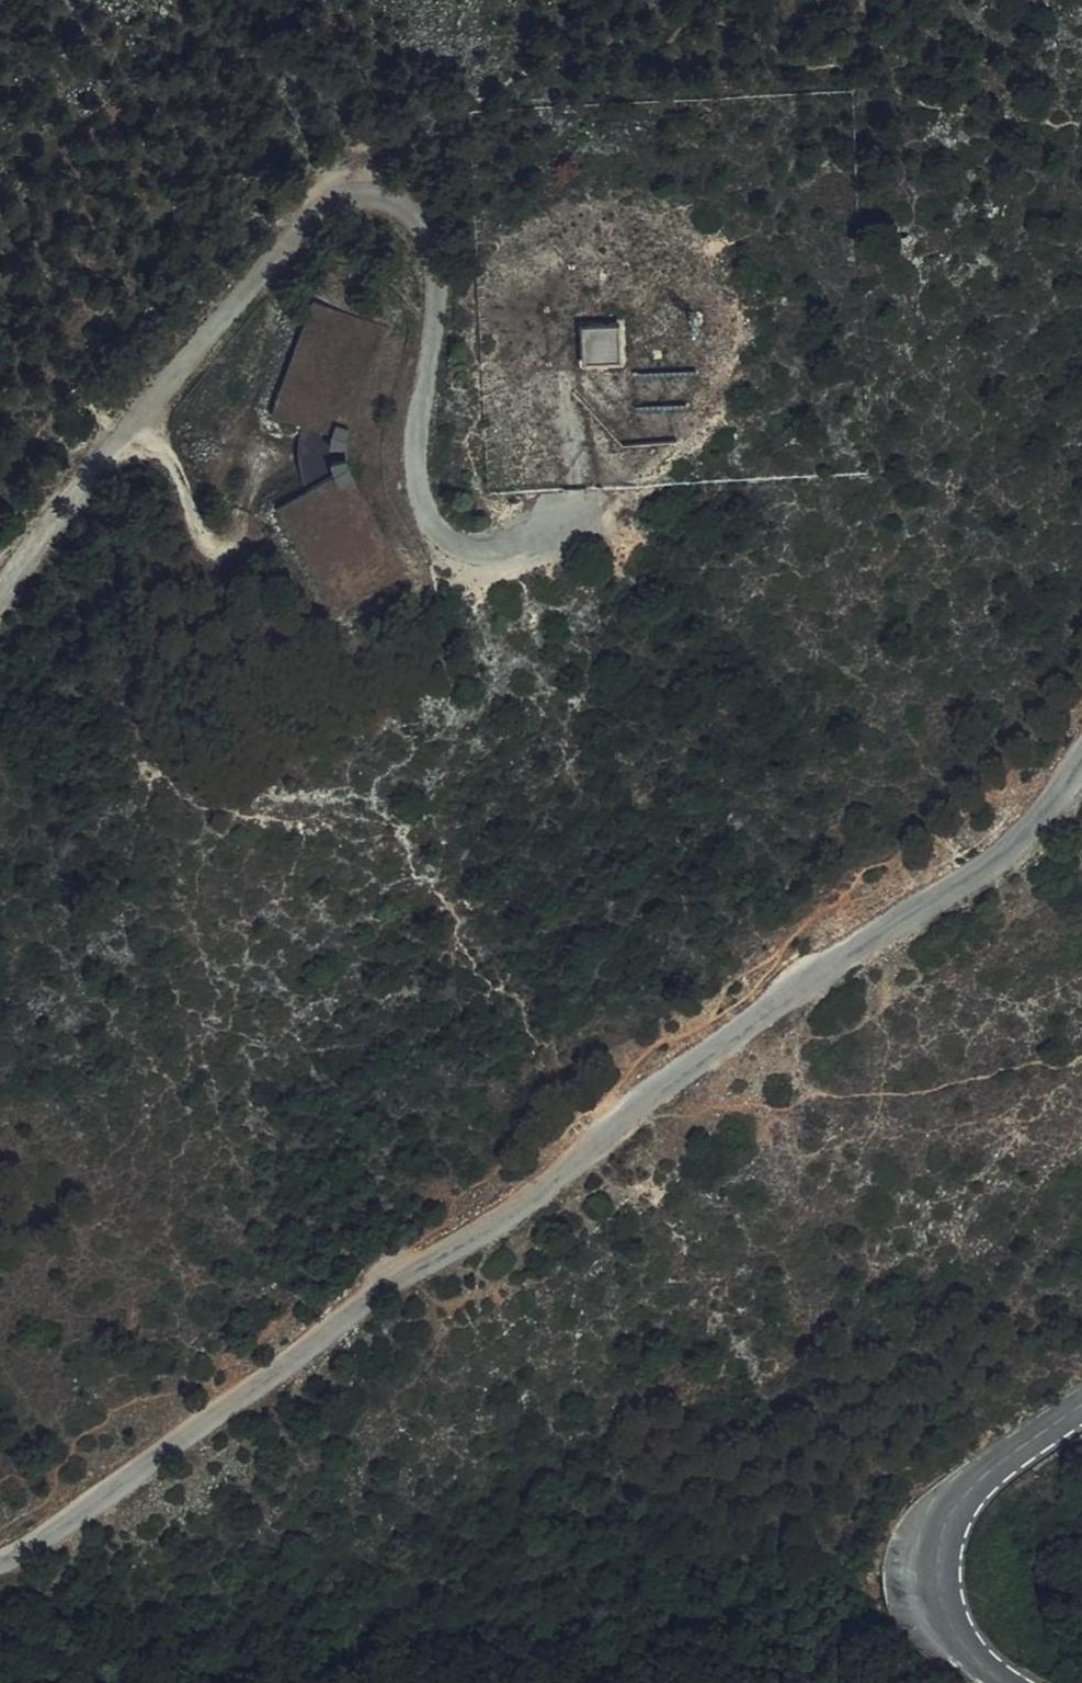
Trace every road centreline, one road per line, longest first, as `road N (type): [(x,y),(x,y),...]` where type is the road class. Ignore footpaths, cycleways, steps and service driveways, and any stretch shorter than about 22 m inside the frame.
road 1 (unclassified): [(0,1563),(388,1284),(588,1154),(767,1014),(982,871),(1035,826),(1081,760)]
road 2 (secondary): [(1005,1682),(978,1667),(940,1614),(932,1562),(964,1493),(1081,1409)]

